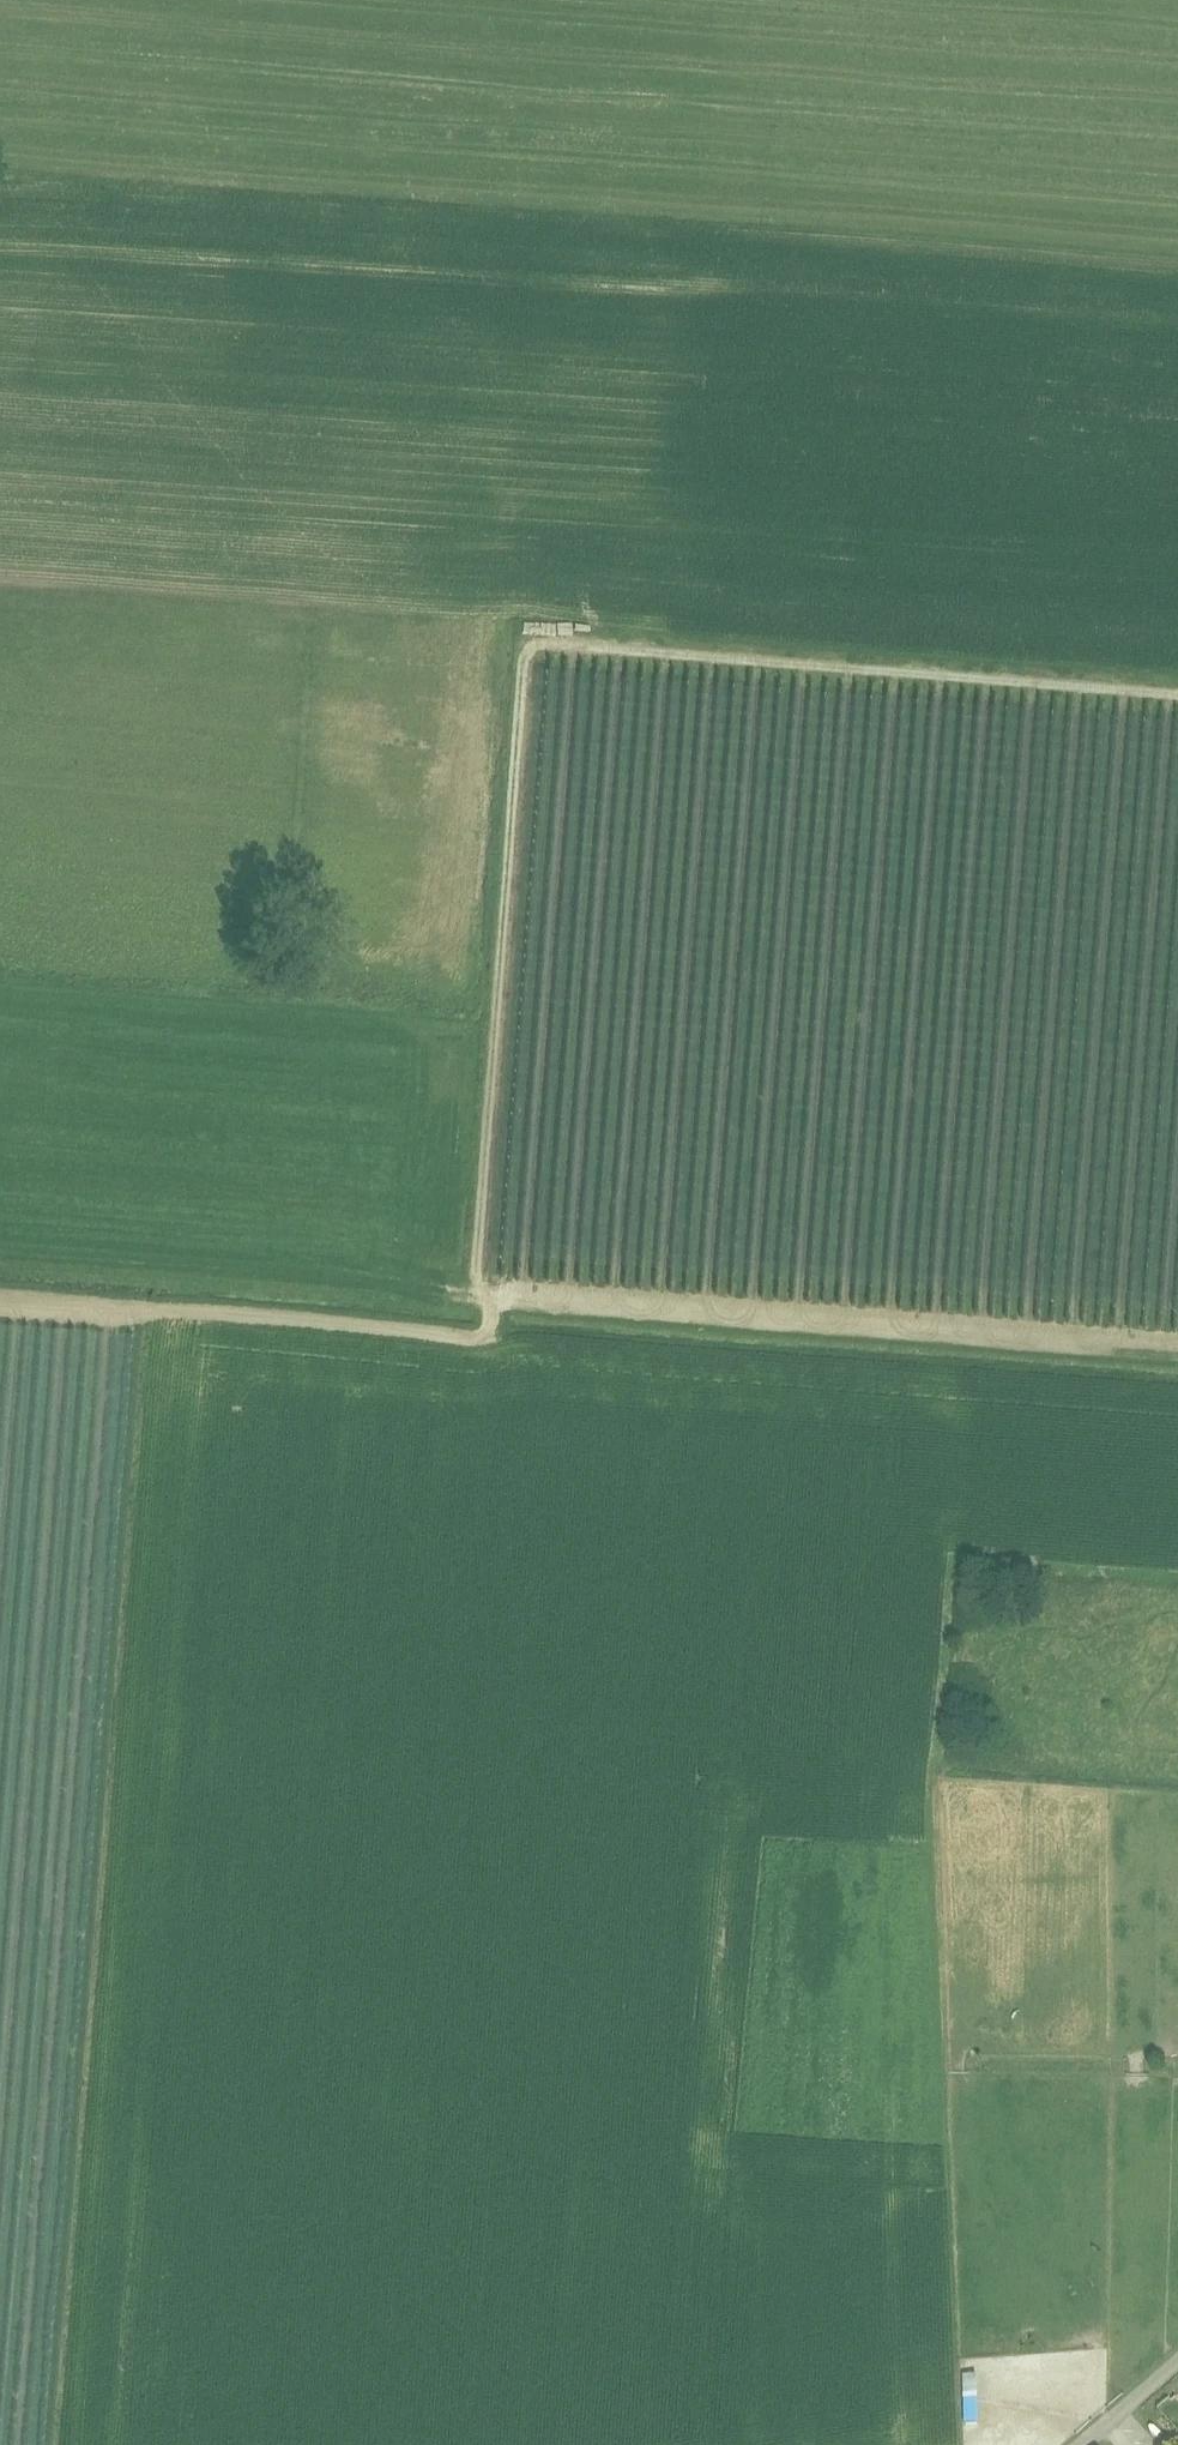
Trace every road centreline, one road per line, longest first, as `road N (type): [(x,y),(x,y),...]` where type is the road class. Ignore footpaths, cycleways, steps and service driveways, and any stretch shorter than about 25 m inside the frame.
road 1 (unclassified): [(1081,2444),(1177,2361)]

